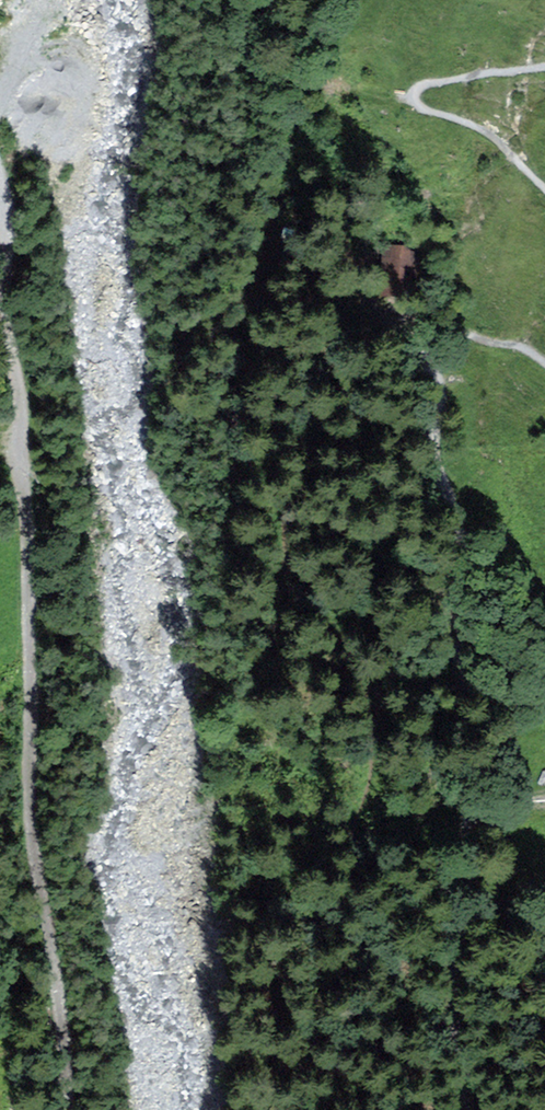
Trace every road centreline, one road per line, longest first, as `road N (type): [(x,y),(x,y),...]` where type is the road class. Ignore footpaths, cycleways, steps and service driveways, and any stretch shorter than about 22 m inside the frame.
road 1 (track): [(70,1109),(69,1048),(28,807),(25,472),(0,179)]
road 2 (track): [(461,1109),(458,972),(476,788),(459,557),(433,465),(437,388),(426,359)]
road 3 (track): [(544,66),(424,84),(413,101),(485,132),(544,187)]

